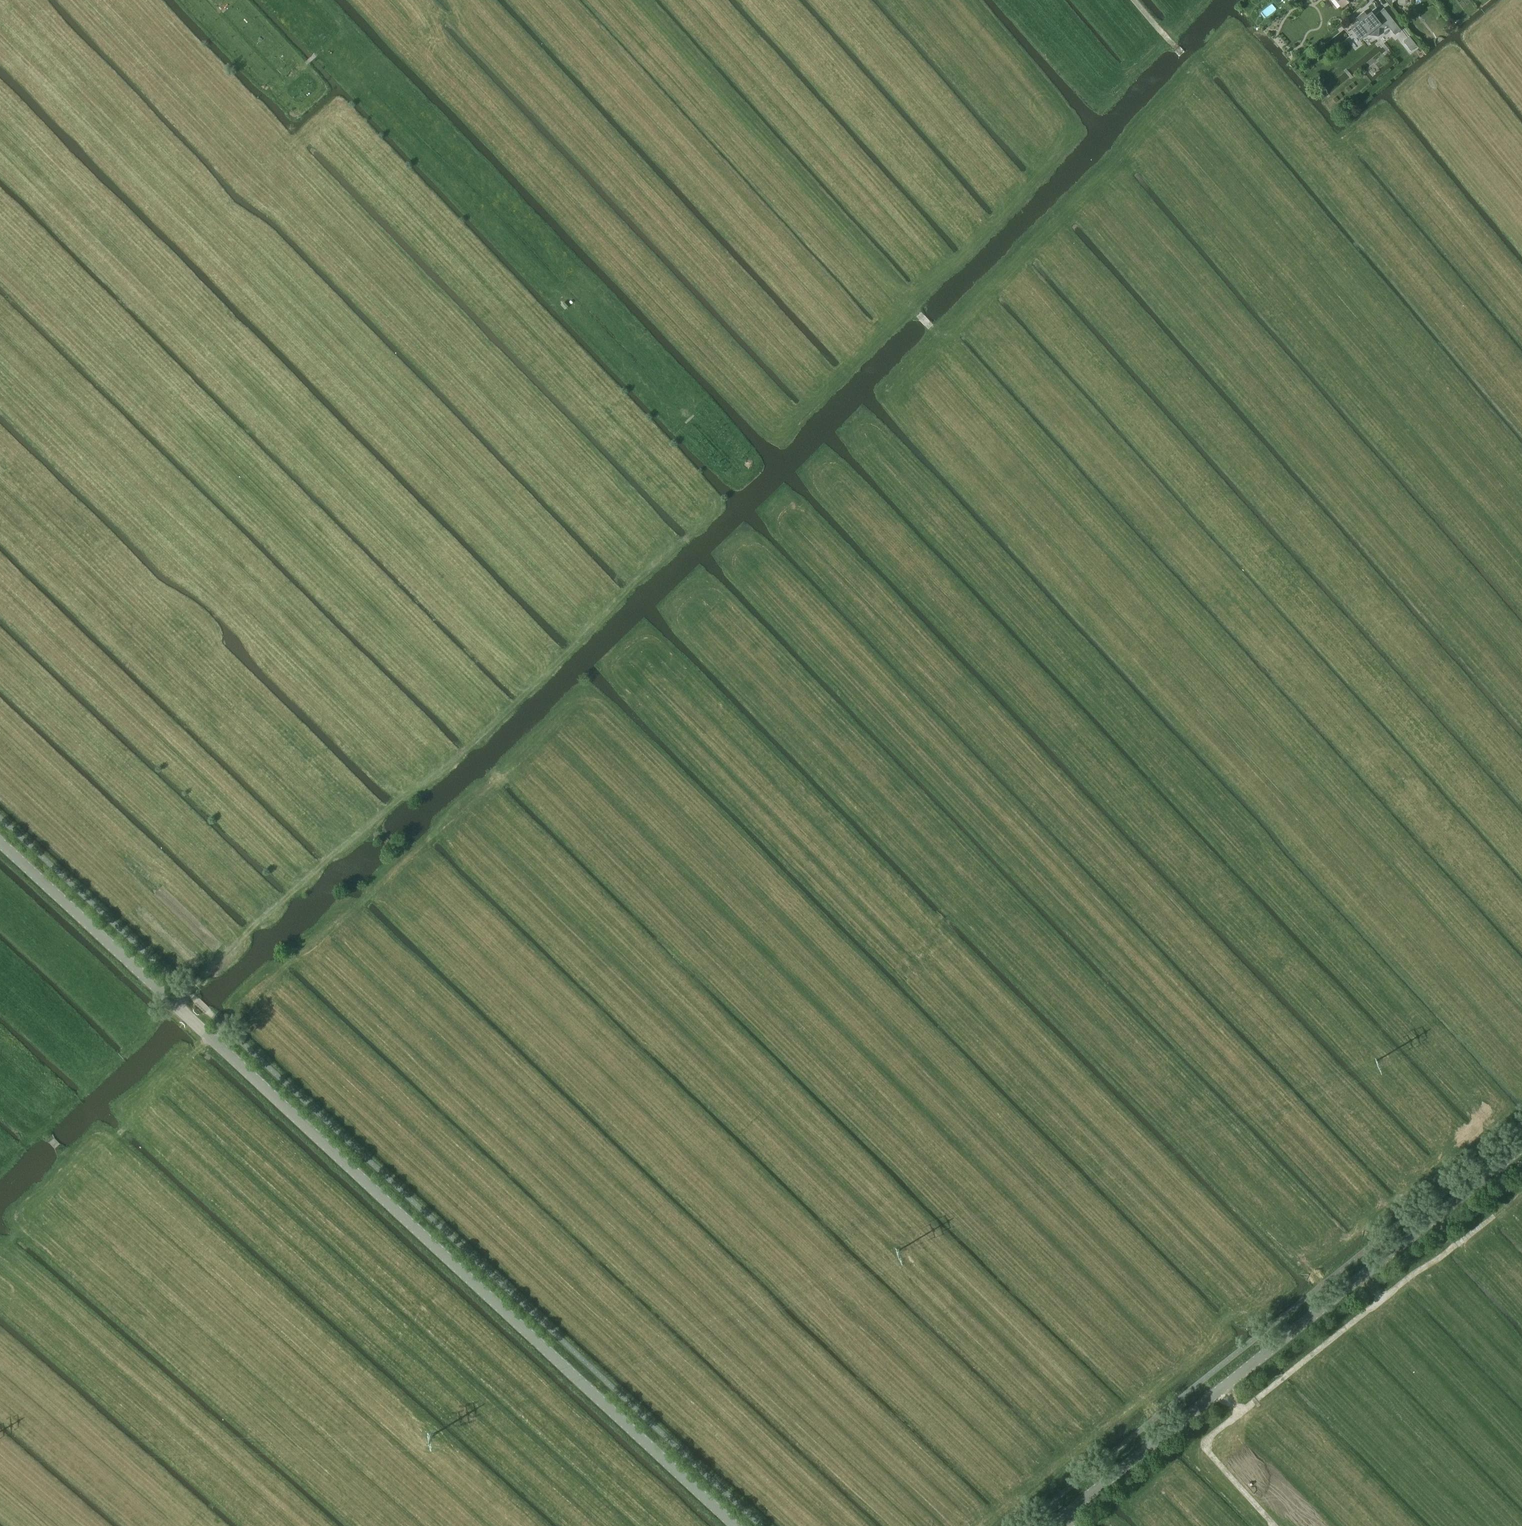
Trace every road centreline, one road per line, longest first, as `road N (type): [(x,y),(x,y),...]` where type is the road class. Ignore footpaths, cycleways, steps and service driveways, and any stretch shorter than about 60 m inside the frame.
road 1 (tertiary): [(735,1525),(0,843)]
road 2 (tertiary): [(1052,1525),(1521,1148)]

